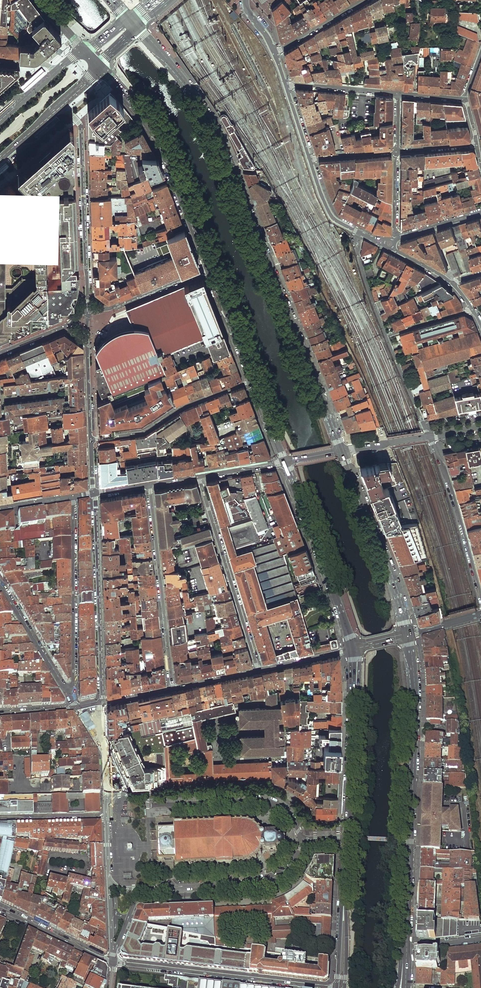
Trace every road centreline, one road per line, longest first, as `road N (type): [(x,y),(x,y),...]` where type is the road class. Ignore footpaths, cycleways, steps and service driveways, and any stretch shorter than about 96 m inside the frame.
road 1 (primary): [(137,26),(206,117),(341,451)]
road 2 (primary): [(407,634),(414,708),(404,947)]
road 3 (residential): [(113,954),(141,888),(274,879),(292,865),(301,840)]
road 4 (primary): [(211,268),(160,135),(99,65)]
road 5 (residential): [(333,987),(113,962)]
road 6 (residential): [(301,840),(287,812),(266,801),(148,805),(122,793),(107,796)]
road 7 (residential): [(62,104),(81,128),(88,309)]
road 8 (residential): [(94,493),(101,703)]
road 9 (residential): [(173,688),(148,483)]
road 10 (residential): [(199,475),(258,670)]
road 11 (primary): [(352,648),(285,461)]
road 12 (residential): [(74,496),(74,677),(66,691)]
road 13 (primary): [(341,451),(407,634)]
road 14 (primary): [(347,838),(352,648)]
road 15 (residential): [(254,380),(179,408),(144,432),(90,439)]
road 16 (residential): [(480,600),(429,436)]
road 17 (residential): [(106,818),(113,954)]
road 18 (residential): [(88,309),(90,439)]
road 19 (residential): [(211,268),(88,309)]
road 20 (residential): [(113,962),(0,909)]
road 21 (residential): [(309,160),(333,218),(389,243)]
road 22 (residential): [(0,588),(66,691)]

